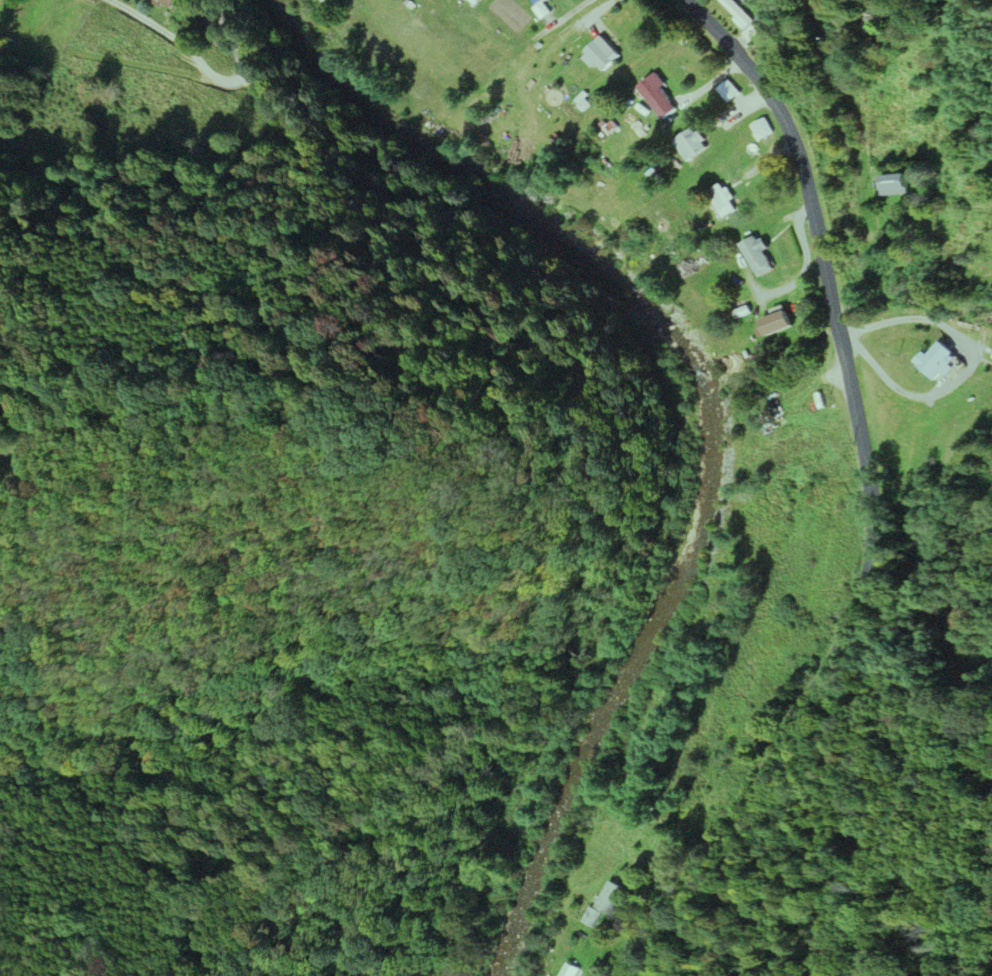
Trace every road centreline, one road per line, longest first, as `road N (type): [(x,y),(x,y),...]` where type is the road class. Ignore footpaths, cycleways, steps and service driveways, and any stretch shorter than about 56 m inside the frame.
road 1 (tertiary): [(630,975),(846,638),(871,557),(868,480),(841,333),(791,131),(752,68),(692,0)]
road 2 (residential): [(218,0),(241,52),(242,74),(230,79),(112,0)]

